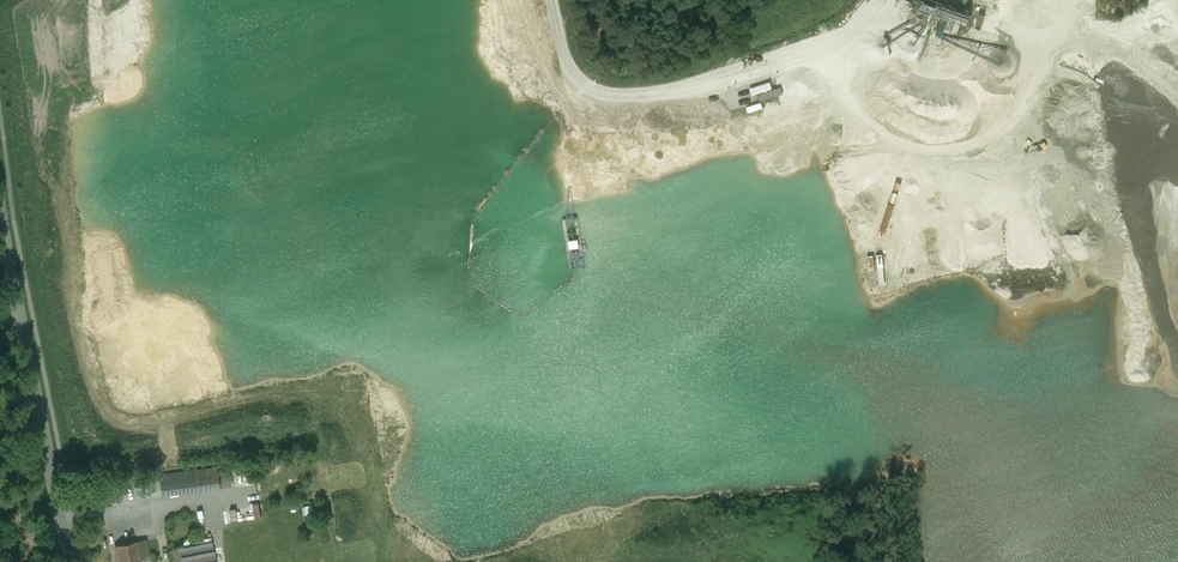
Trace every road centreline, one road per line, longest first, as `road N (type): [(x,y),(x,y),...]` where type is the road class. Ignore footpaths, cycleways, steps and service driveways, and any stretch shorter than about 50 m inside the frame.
road 1 (tertiary): [(69,561),(0,205)]
road 2 (unclassified): [(552,0),(565,60),(589,91),(626,99),(756,67)]

